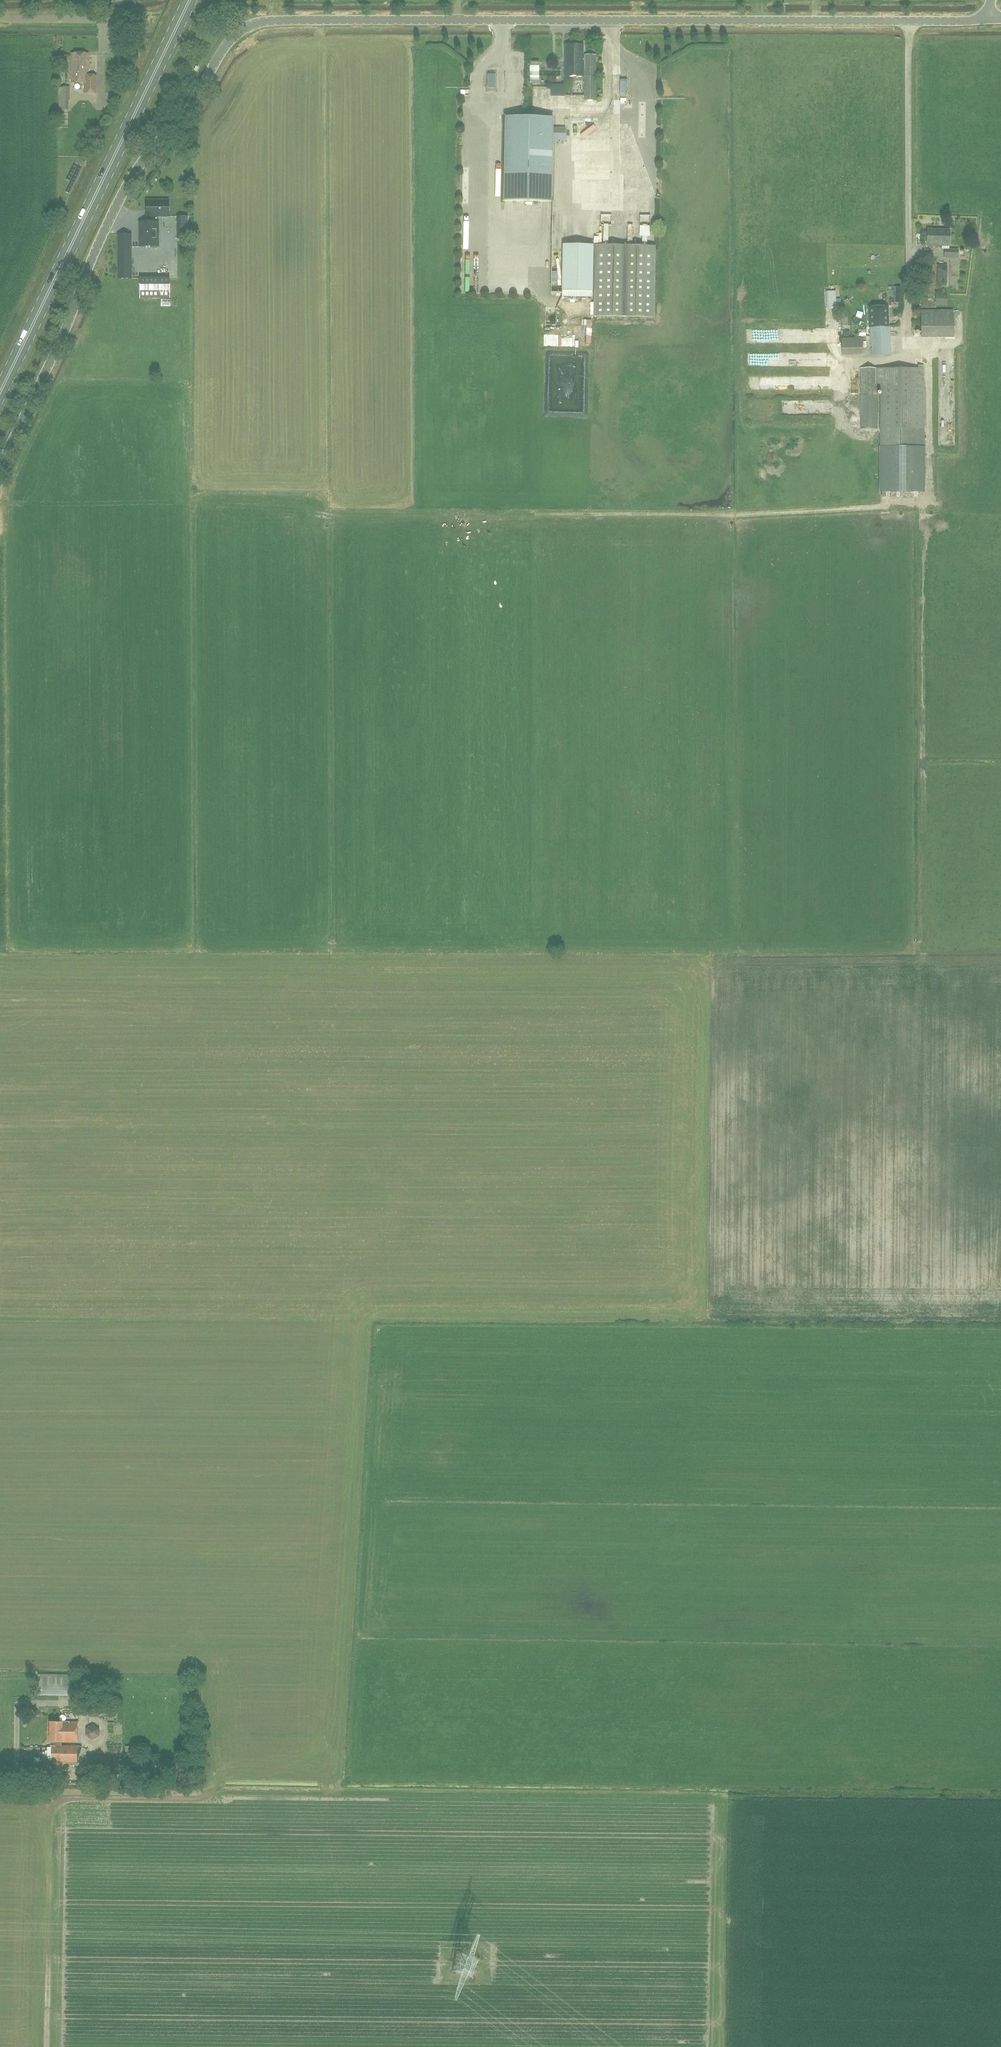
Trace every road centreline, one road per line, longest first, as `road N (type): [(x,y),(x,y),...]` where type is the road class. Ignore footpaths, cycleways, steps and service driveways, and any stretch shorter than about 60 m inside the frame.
road 1 (unclassified): [(987,18),(271,21),(247,26),(223,48)]
road 2 (unclassified): [(0,466),(131,177),(223,48)]
road 3 (primary): [(0,393),(190,0)]

